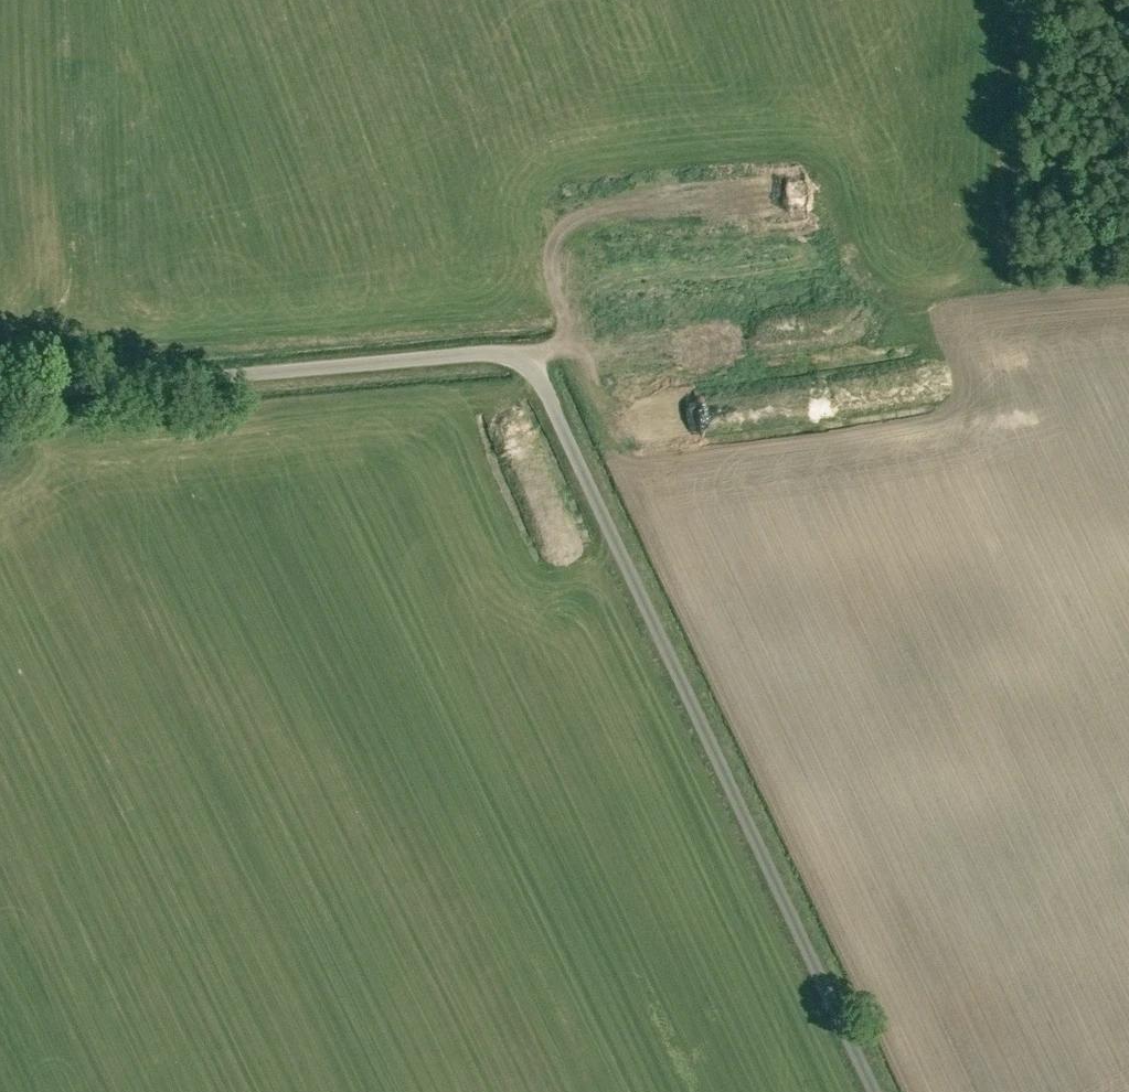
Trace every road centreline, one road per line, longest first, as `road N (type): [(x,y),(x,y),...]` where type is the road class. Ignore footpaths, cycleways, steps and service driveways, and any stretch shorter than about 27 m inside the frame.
road 1 (unclassified): [(878,1091),(526,346),(0,404)]

